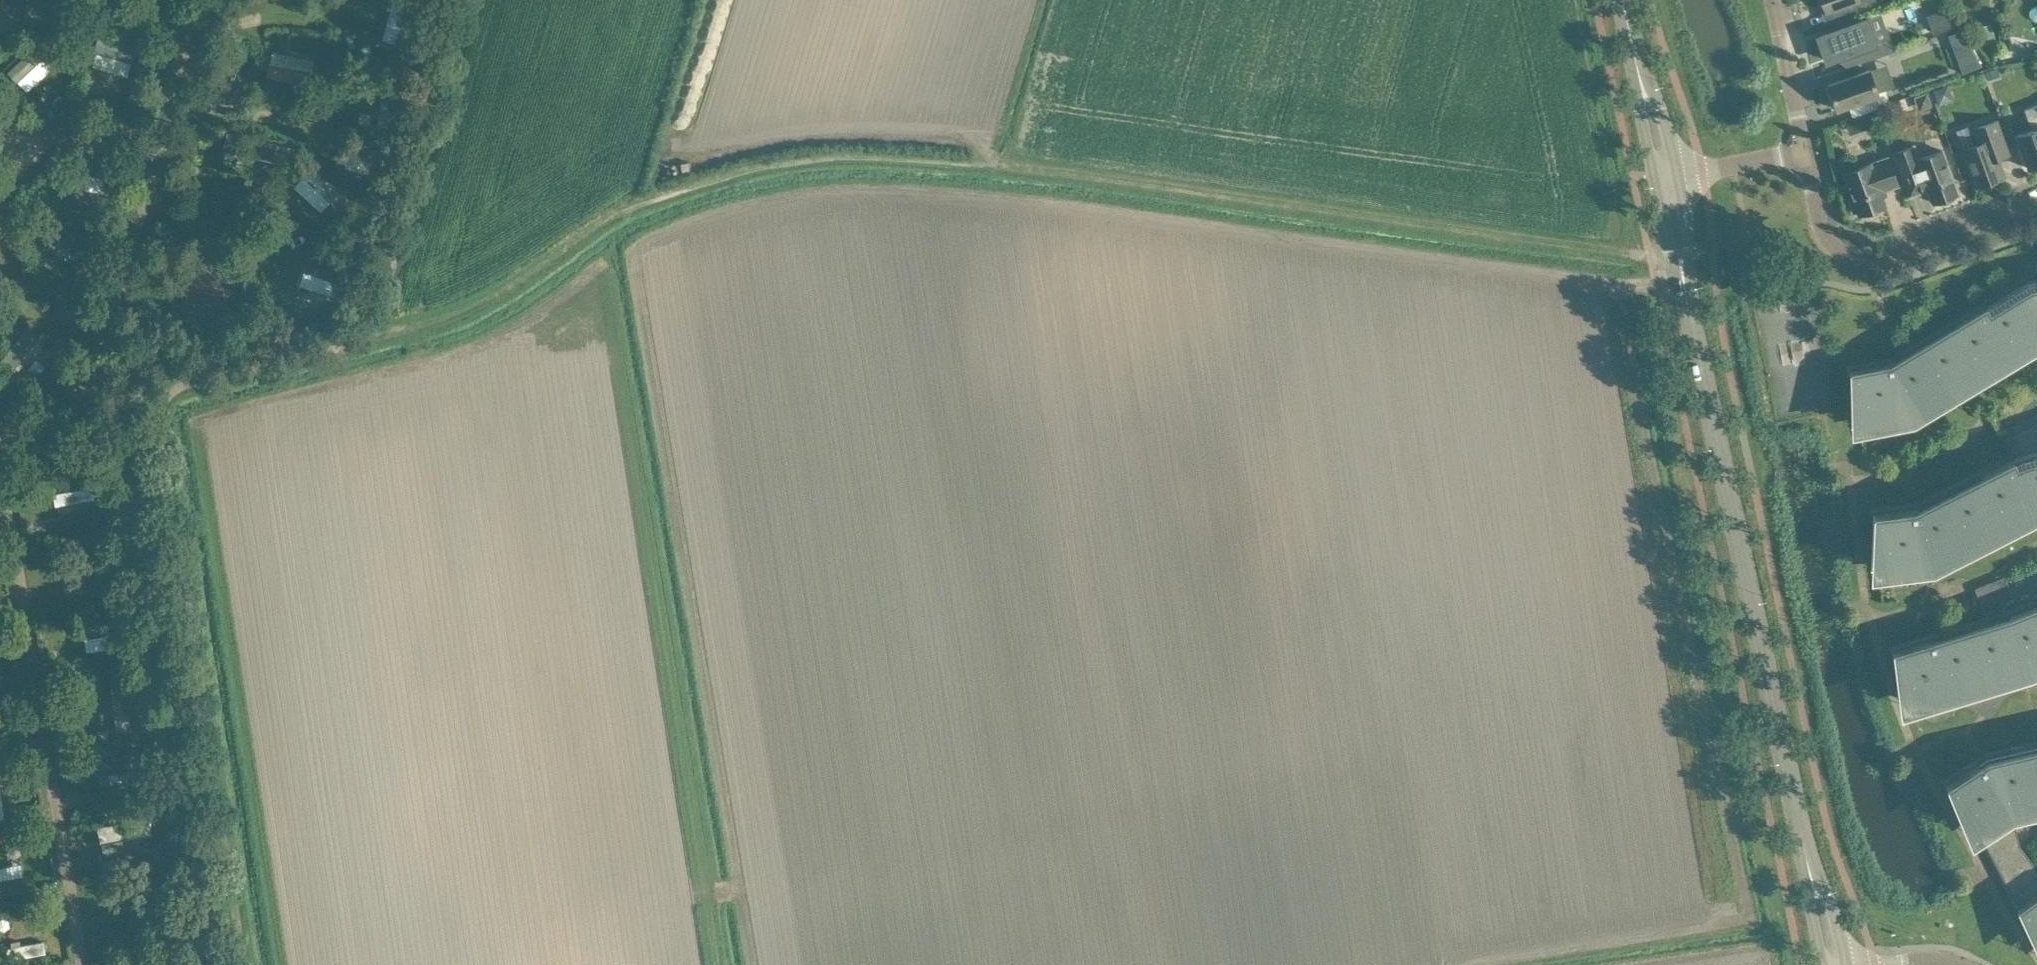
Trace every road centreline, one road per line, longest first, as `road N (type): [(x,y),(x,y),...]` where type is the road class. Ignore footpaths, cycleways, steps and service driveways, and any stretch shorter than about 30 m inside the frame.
road 1 (track): [(468,0),(370,340),(176,384),(155,415),(247,964)]
road 2 (tertiary): [(1827,964),(1669,179)]
road 3 (residential): [(1803,153),(1826,236),(1863,259),(2036,204)]
road 4 (tertiary): [(1669,179),(1626,0)]
road 5 (residential): [(1803,153),(1773,0)]
road 6 (residential): [(1669,179),(1803,153)]

